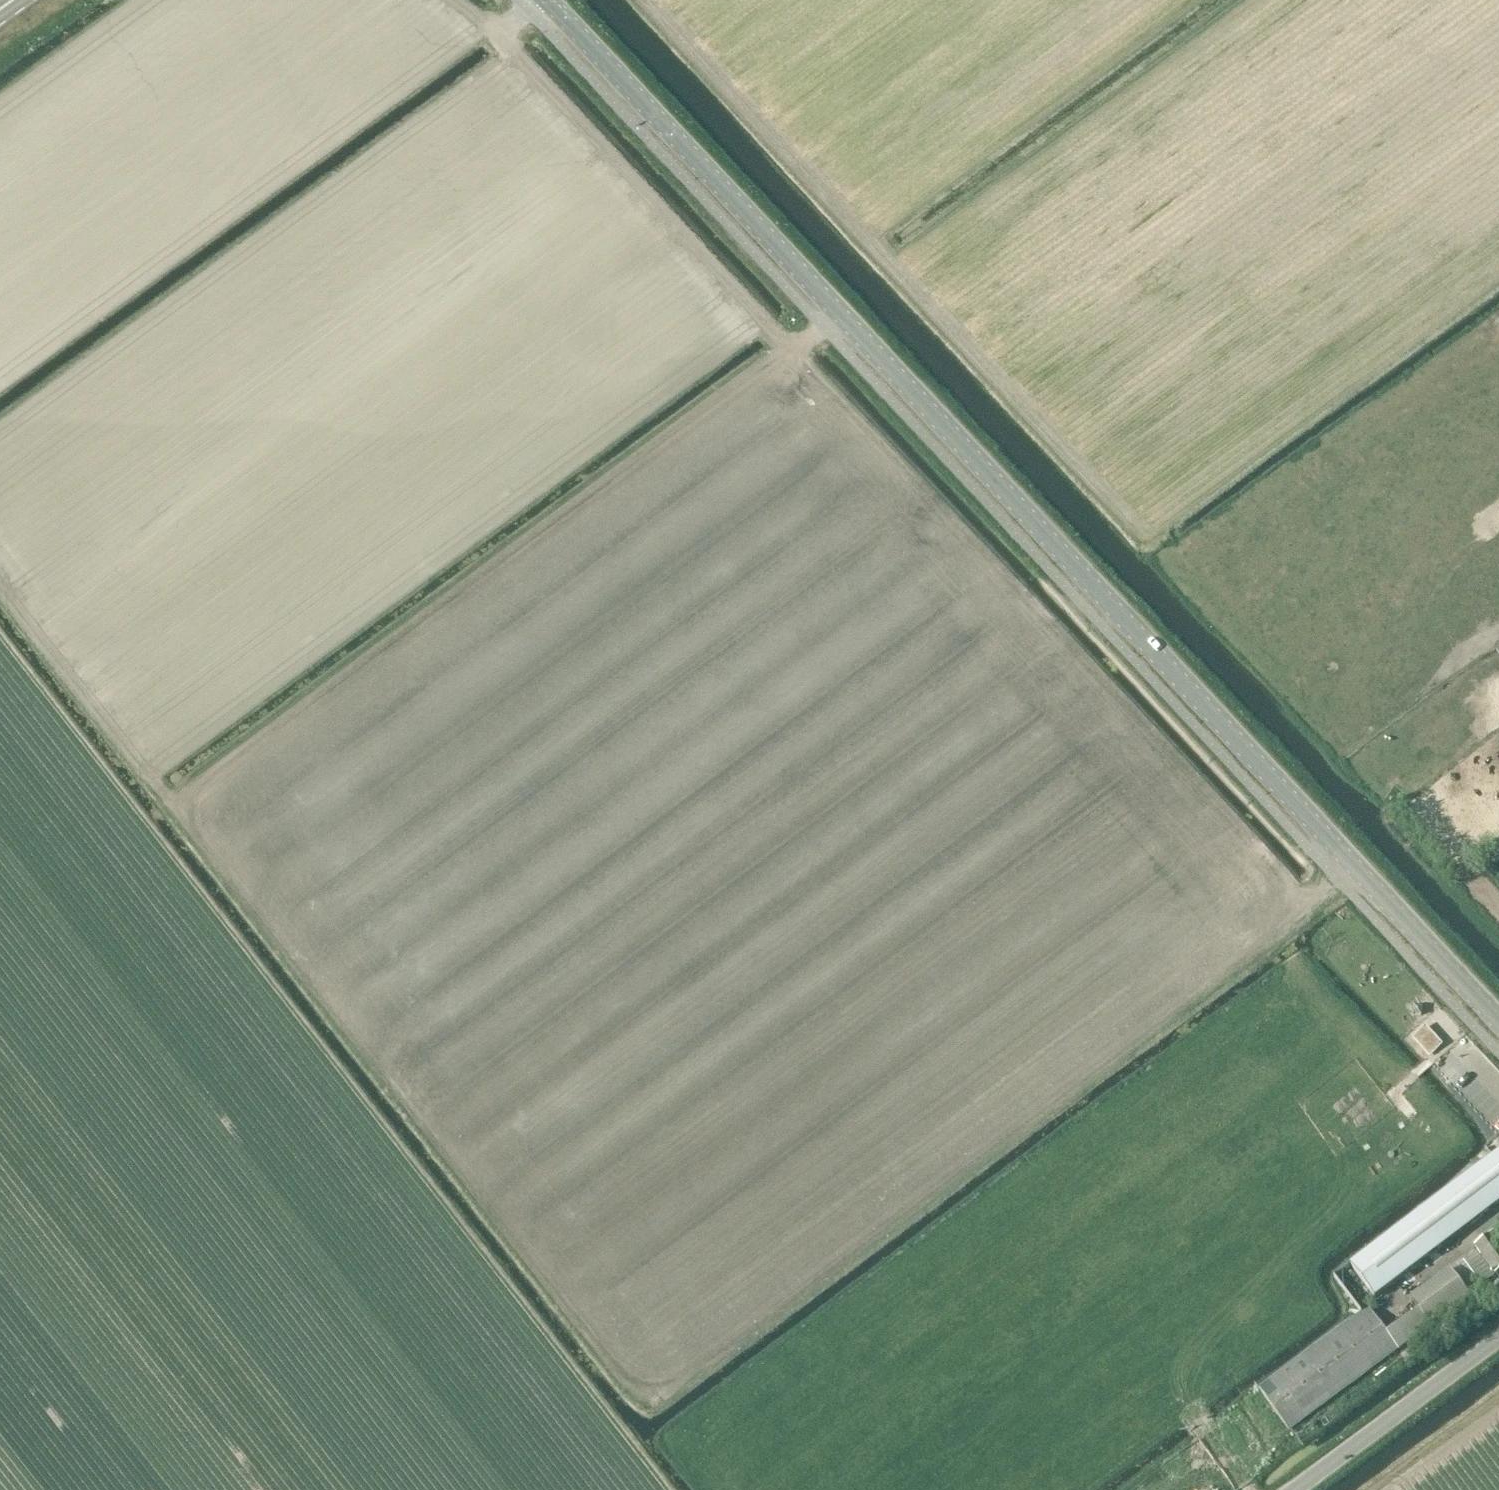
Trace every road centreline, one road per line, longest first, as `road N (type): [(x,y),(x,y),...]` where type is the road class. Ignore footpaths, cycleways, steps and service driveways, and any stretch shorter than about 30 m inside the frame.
road 1 (tertiary): [(1498,1017),(546,0)]
road 2 (unclassified): [(1299,1489),(1498,1338)]

